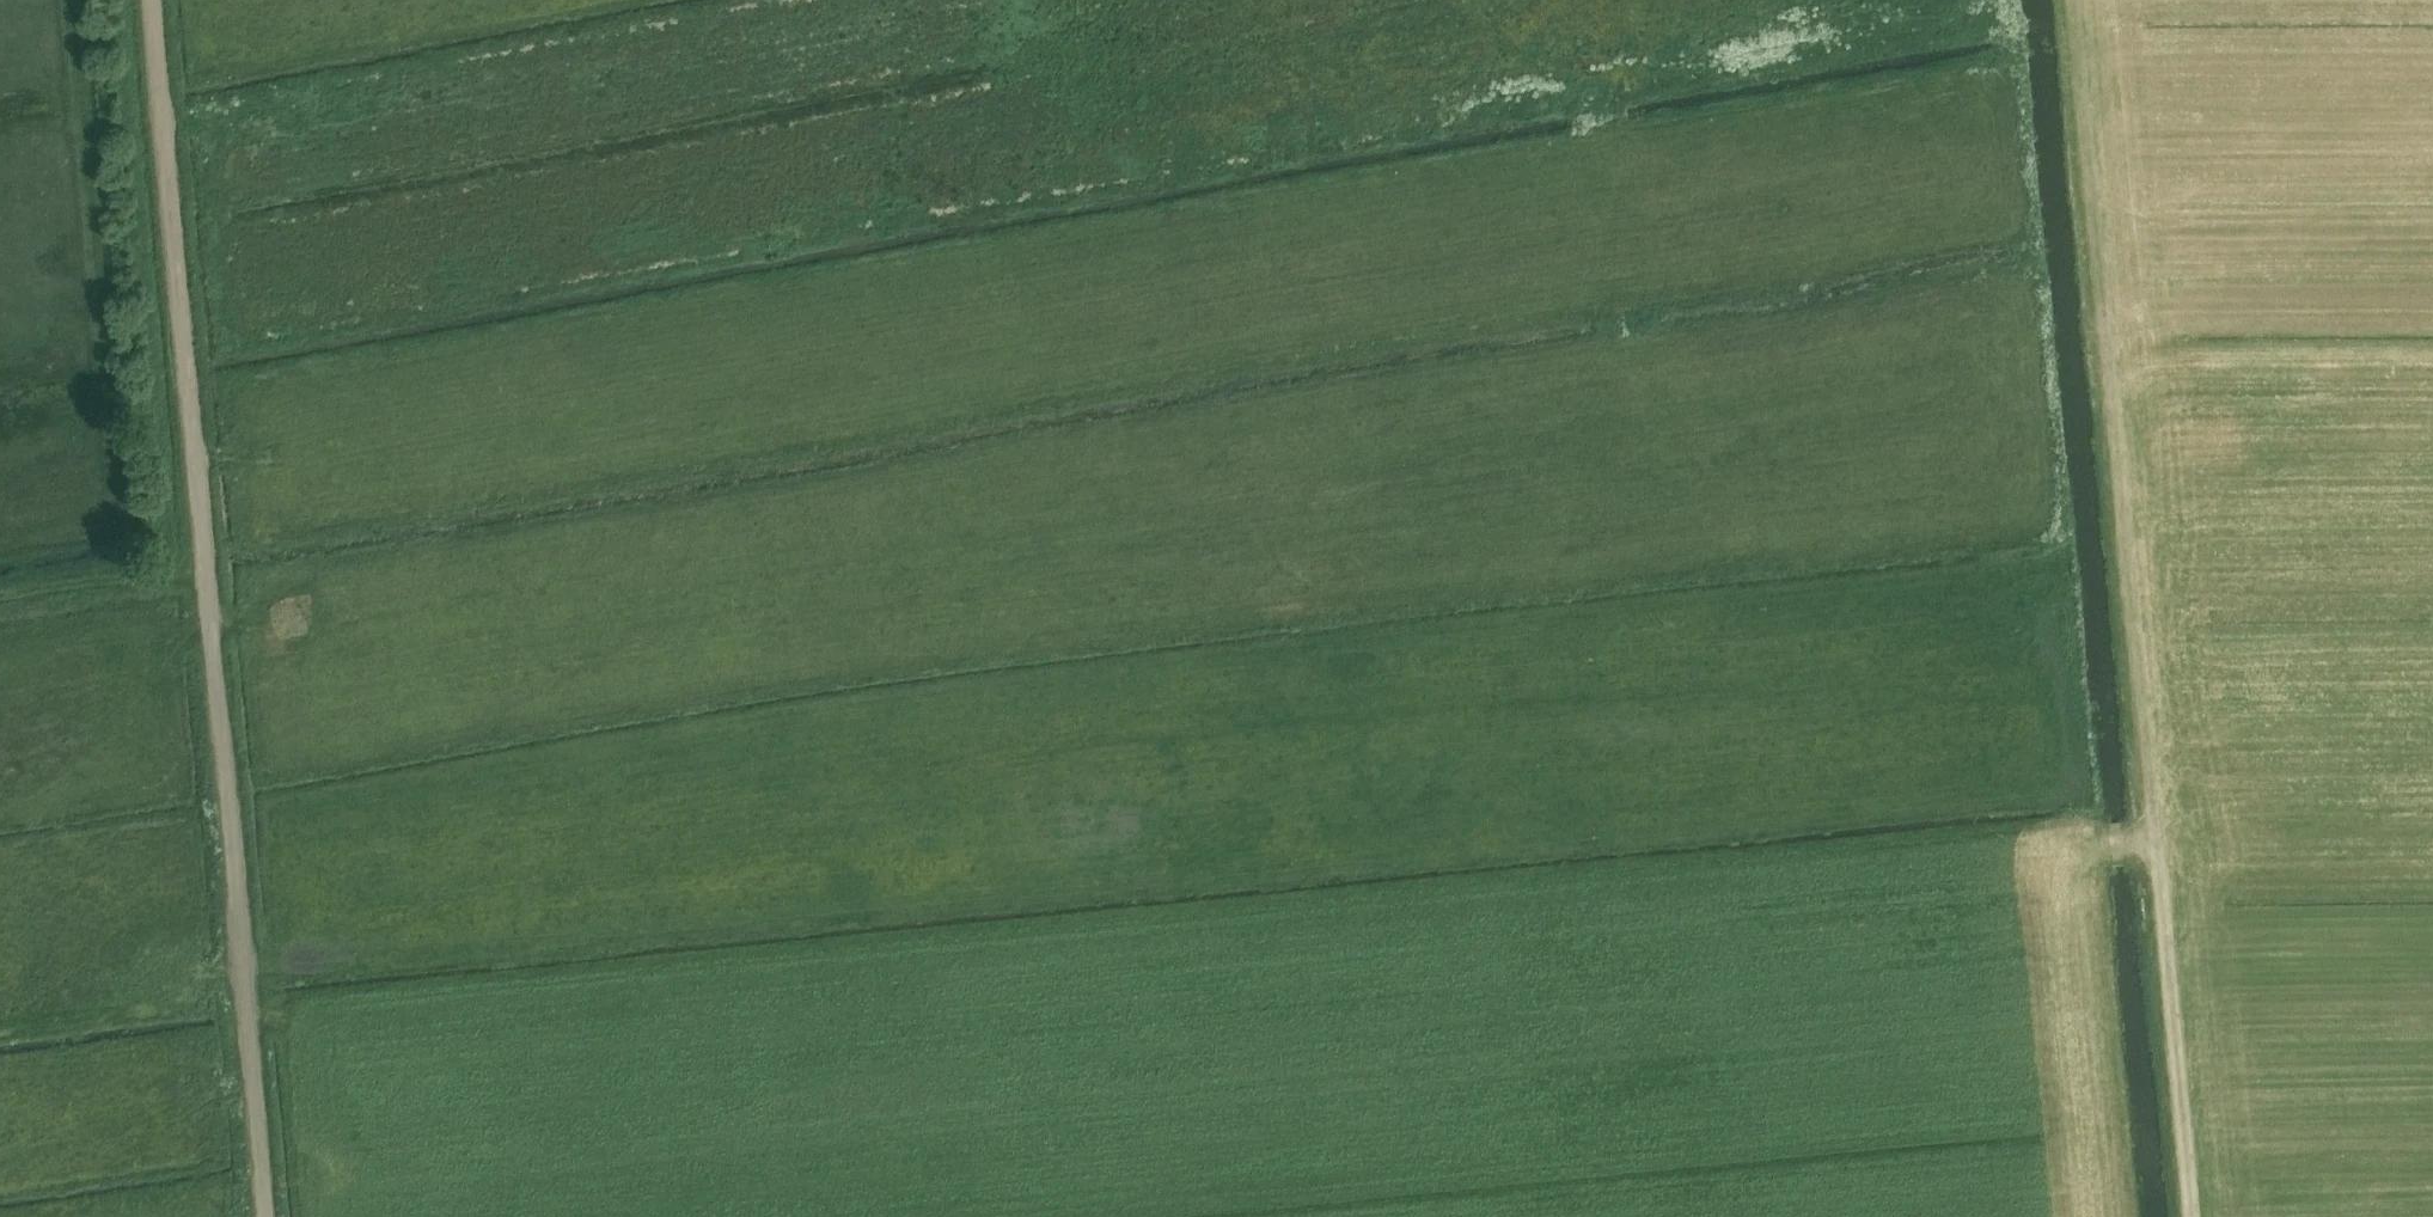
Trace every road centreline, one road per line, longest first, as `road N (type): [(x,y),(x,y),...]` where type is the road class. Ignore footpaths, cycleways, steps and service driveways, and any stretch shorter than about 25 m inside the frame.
road 1 (track): [(2076,0),(2195,1216)]
road 2 (track): [(268,1216),(153,0)]

